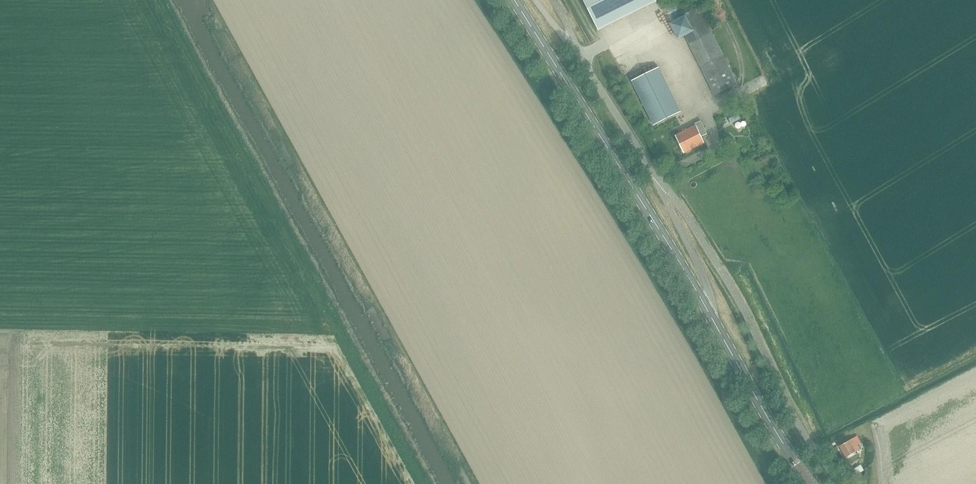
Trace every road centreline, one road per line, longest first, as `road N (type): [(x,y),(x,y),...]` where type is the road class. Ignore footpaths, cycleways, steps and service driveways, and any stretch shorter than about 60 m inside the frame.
road 1 (secondary): [(707,309),(516,0)]
road 2 (secondary): [(811,483),(707,309)]
road 3 (unclassified): [(657,179),(580,53)]
road 4 (unclassified): [(657,179),(711,295),(707,309)]

